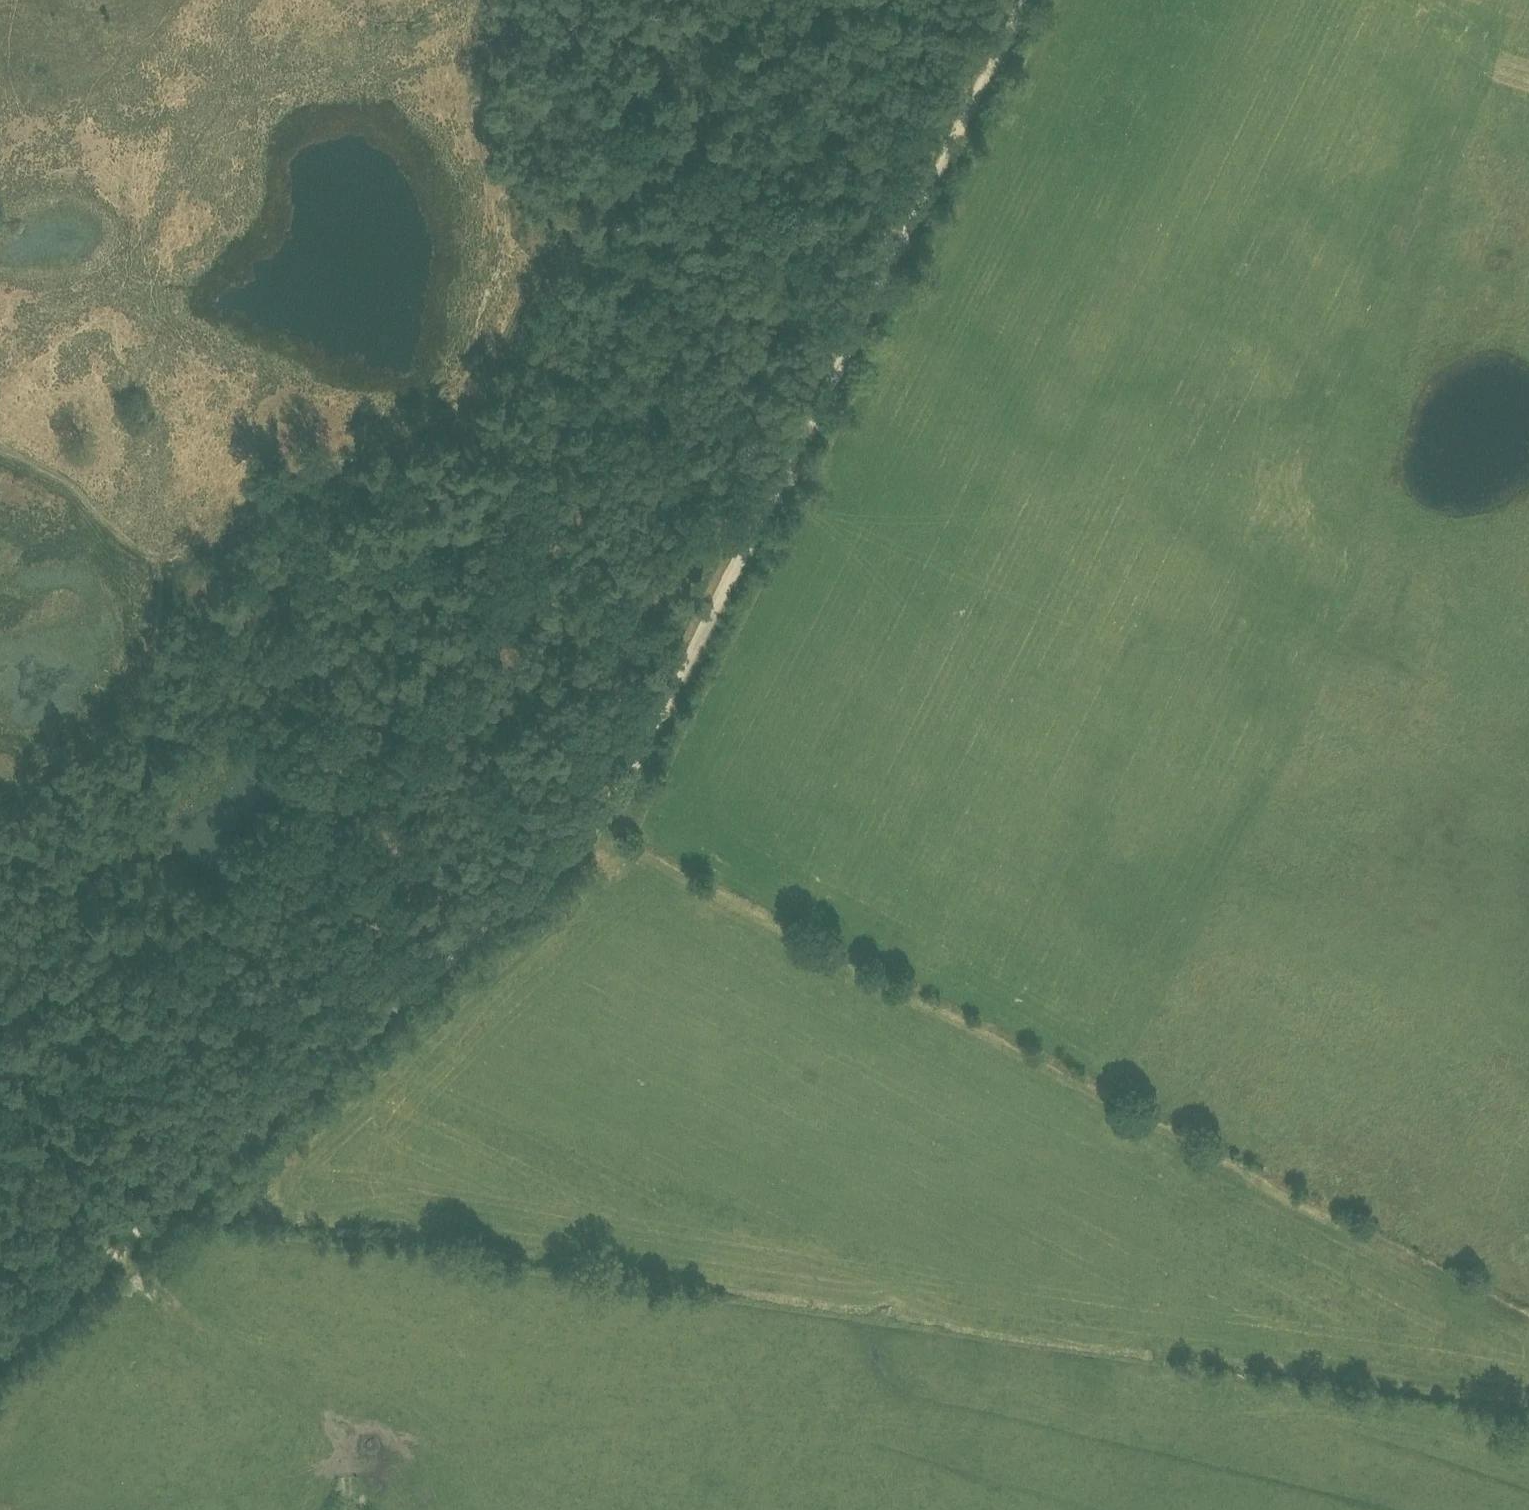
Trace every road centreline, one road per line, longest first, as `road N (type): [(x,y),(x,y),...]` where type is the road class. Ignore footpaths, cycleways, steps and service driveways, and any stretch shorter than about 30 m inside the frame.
road 1 (track): [(1032,0),(640,788),(587,849),(0,1345)]

